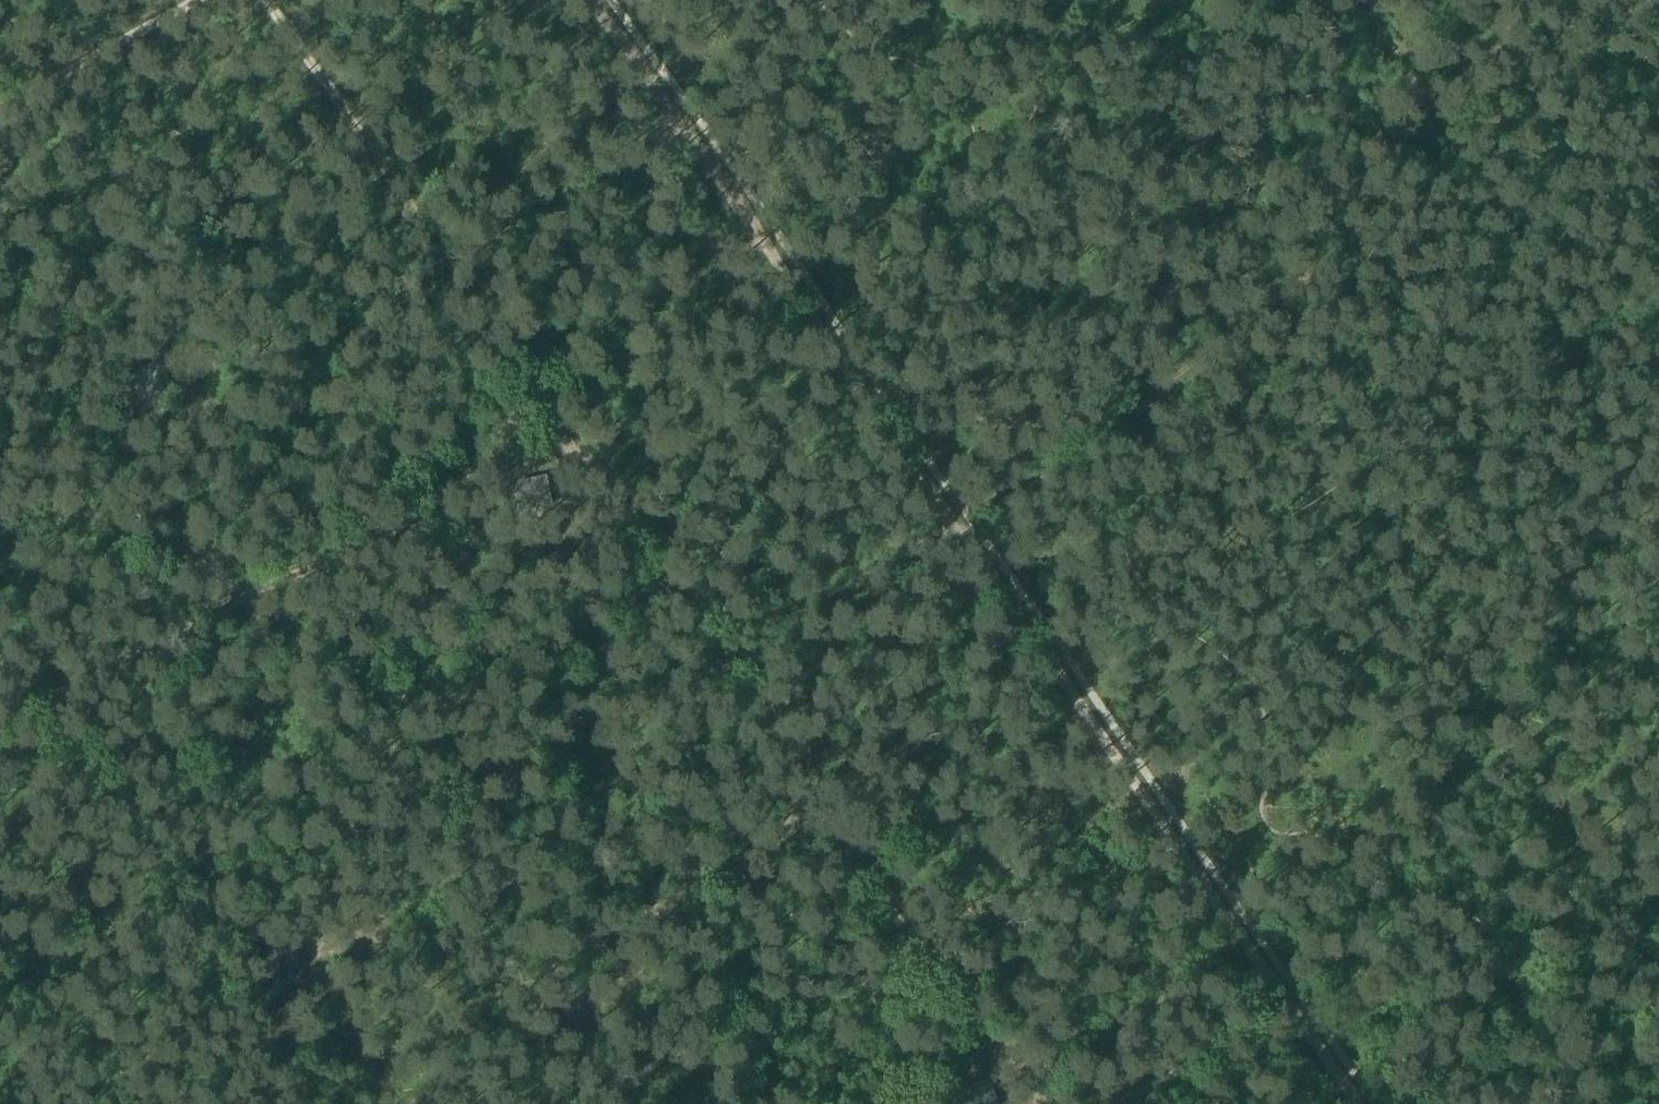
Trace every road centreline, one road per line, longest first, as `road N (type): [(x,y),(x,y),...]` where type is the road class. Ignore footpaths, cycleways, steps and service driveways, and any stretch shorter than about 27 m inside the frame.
road 1 (track): [(1354,1103),(597,0)]
road 2 (track): [(295,0),(1025,1103)]
road 3 (track): [(0,706),(563,404)]
road 4 (track): [(1457,149),(1077,450),(955,529)]
road 5 (track): [(277,1103),(822,795)]
road 6 (track): [(1361,0),(1457,149),(1646,0)]
road 7 (track): [(0,242),(218,586)]
road 8 (track): [(1658,943),(1520,1018),(1477,1053),(1441,1103)]
road 9 (track): [(181,0),(0,96)]
road 10 (track): [(1291,1015),(1118,1103)]

